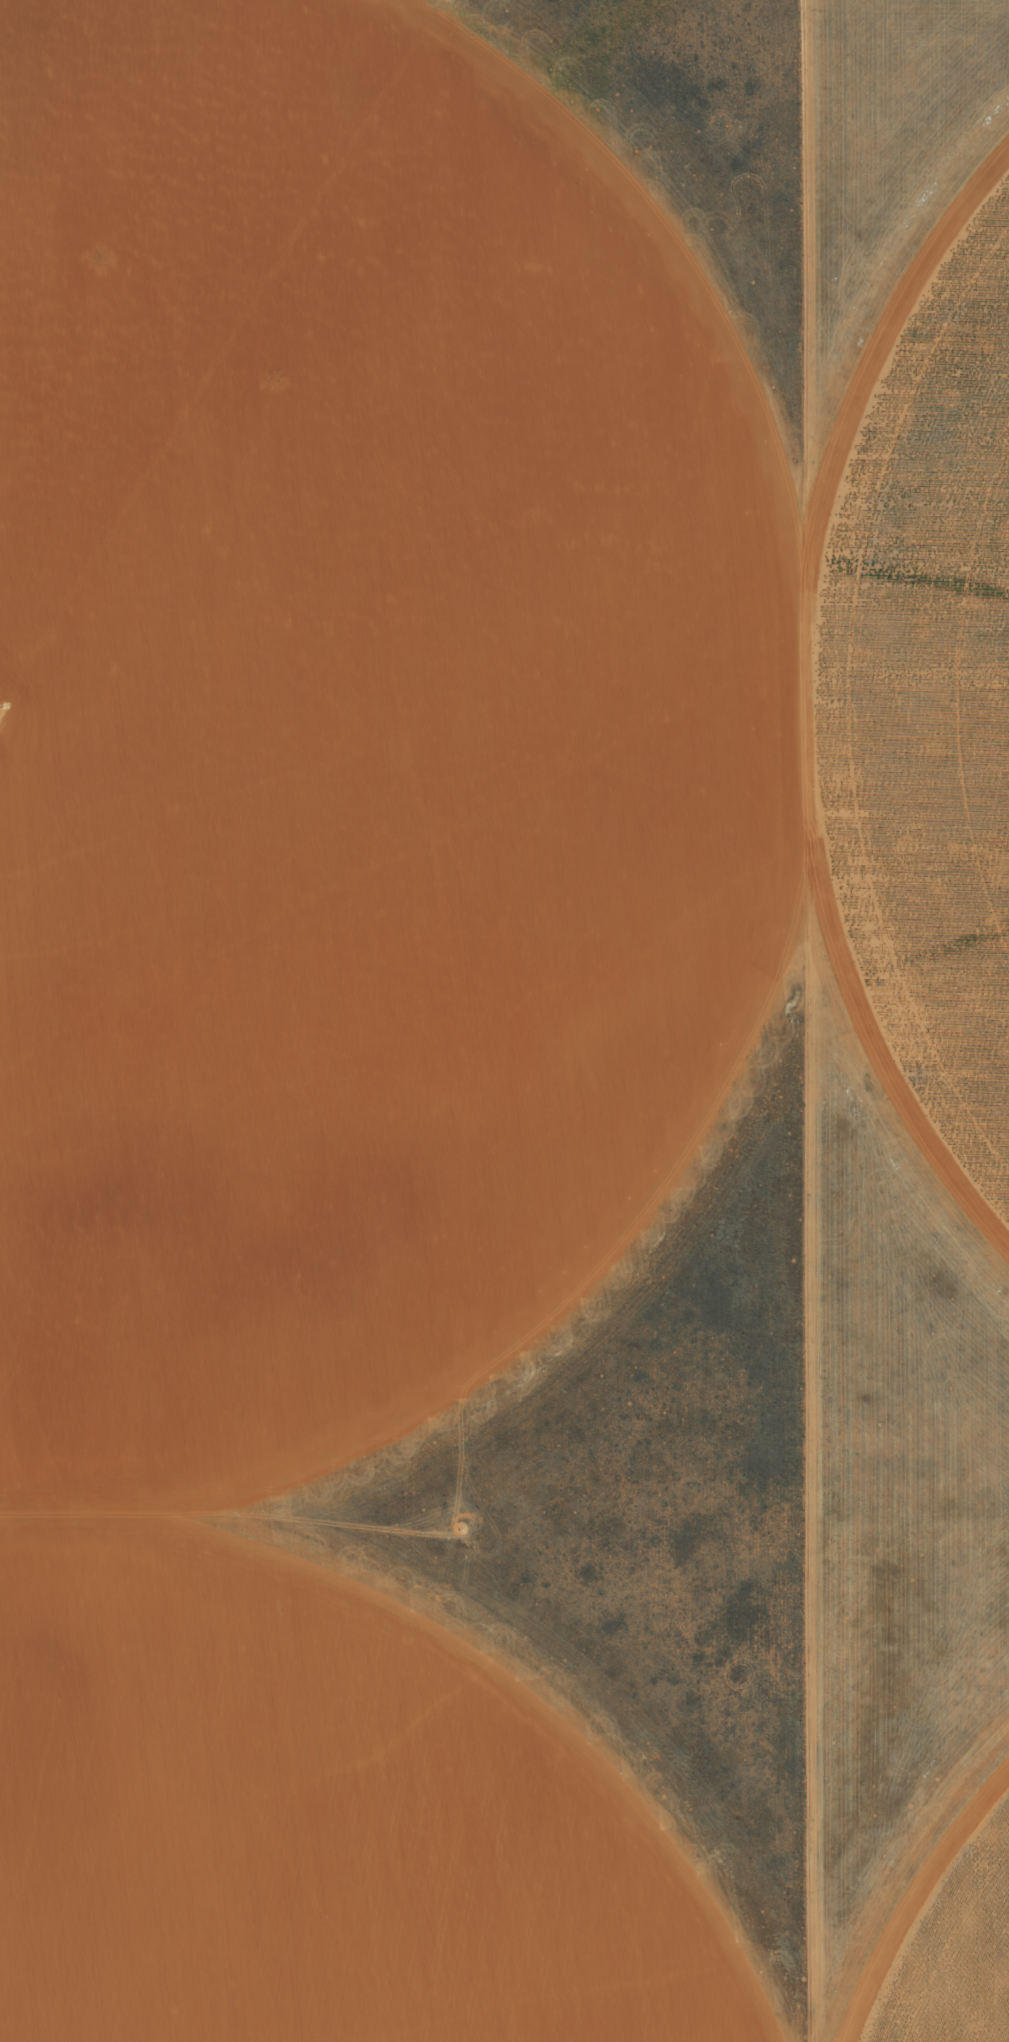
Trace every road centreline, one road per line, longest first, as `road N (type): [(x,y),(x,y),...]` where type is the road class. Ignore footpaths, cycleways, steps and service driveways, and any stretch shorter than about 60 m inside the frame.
road 1 (track): [(818,0),(821,2041)]

